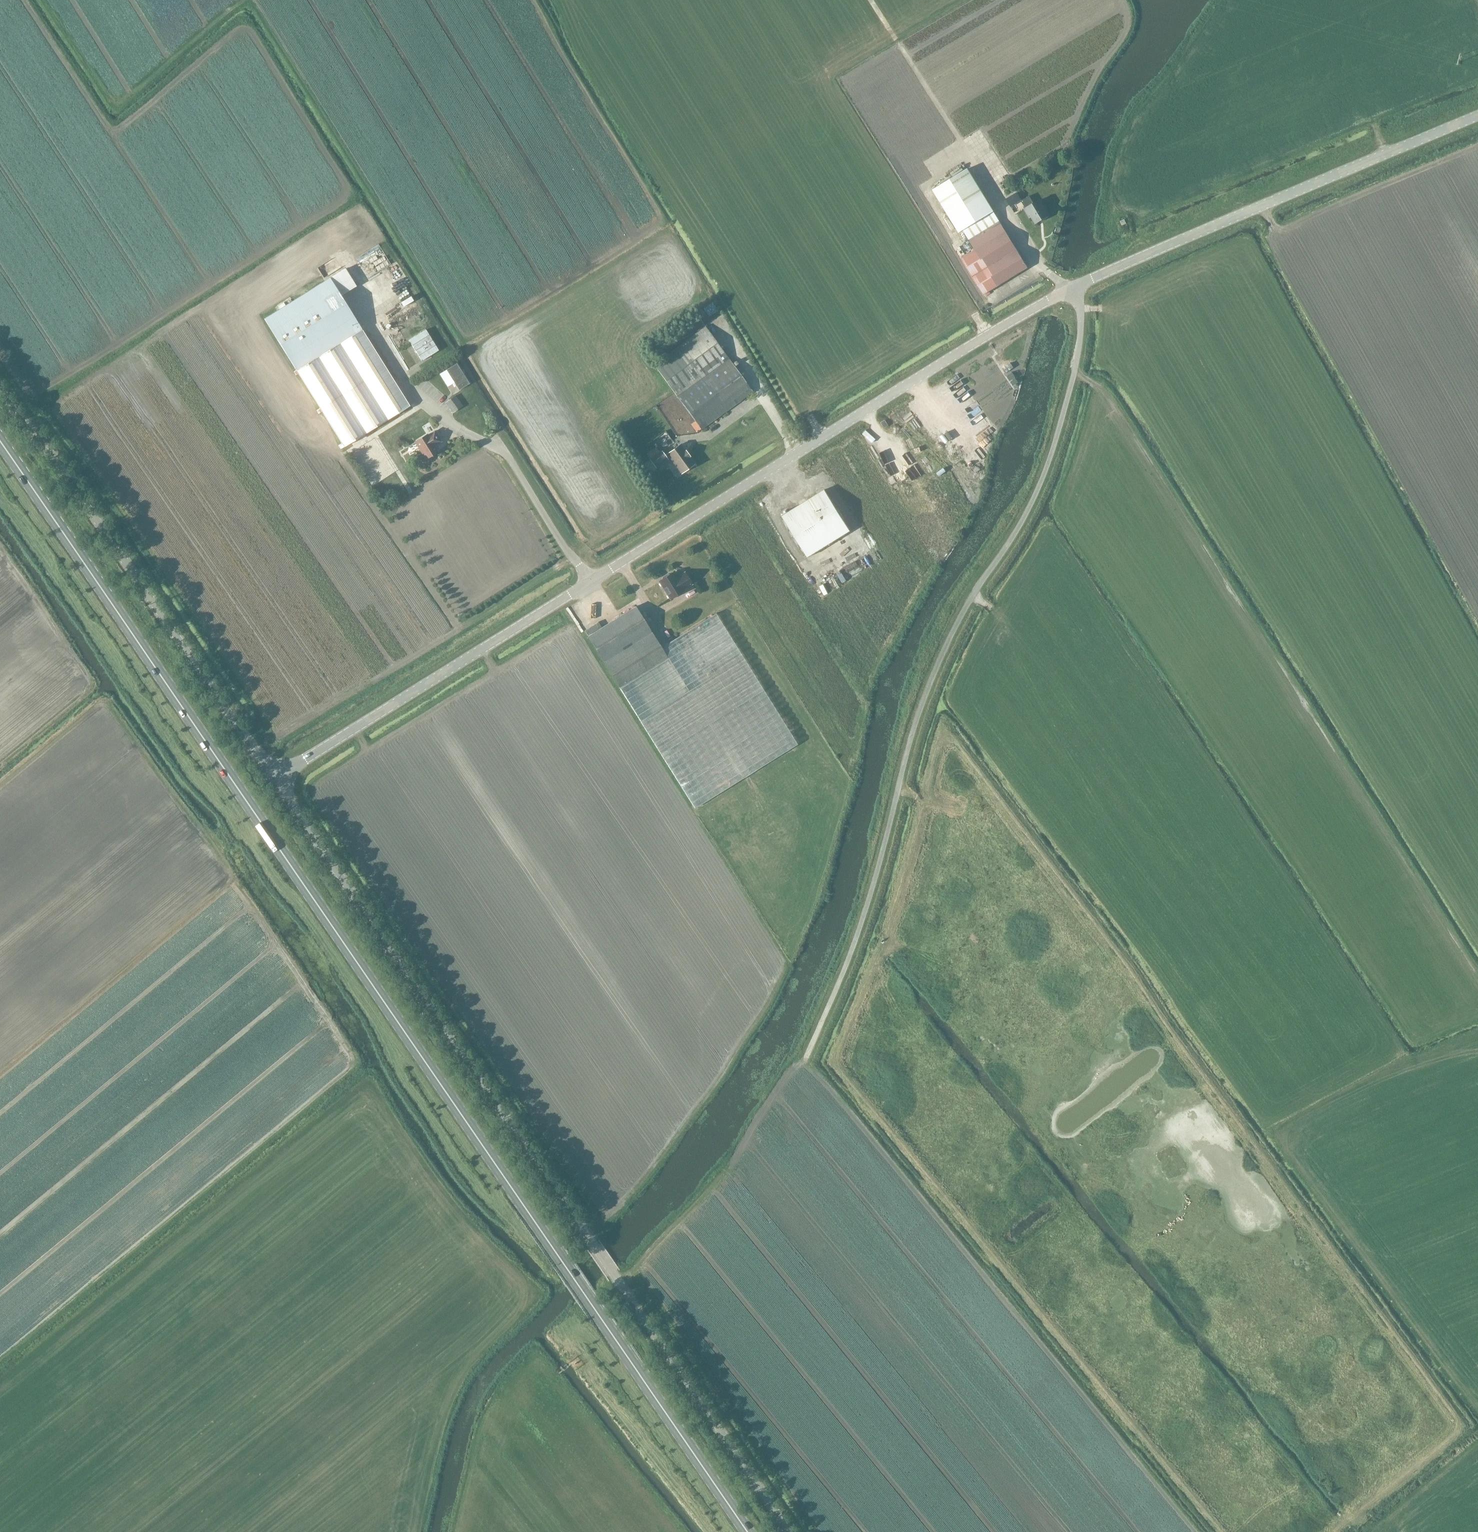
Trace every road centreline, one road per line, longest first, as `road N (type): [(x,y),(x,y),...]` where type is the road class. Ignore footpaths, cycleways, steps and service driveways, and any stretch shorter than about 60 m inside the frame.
road 1 (primary): [(747,1531),(0,439)]
road 2 (unclassified): [(274,778),(1075,288)]
road 3 (unclassified): [(785,1531),(274,778)]
road 4 (unclassified): [(802,1061),(866,908),(929,685),(1044,475),(1078,354),(1075,288)]
road 5 (unclassified): [(274,778),(0,390)]
road 6 (unclassified): [(1075,288),(1477,117)]
road 7 (track): [(622,1284),(736,1156),(802,1061)]

